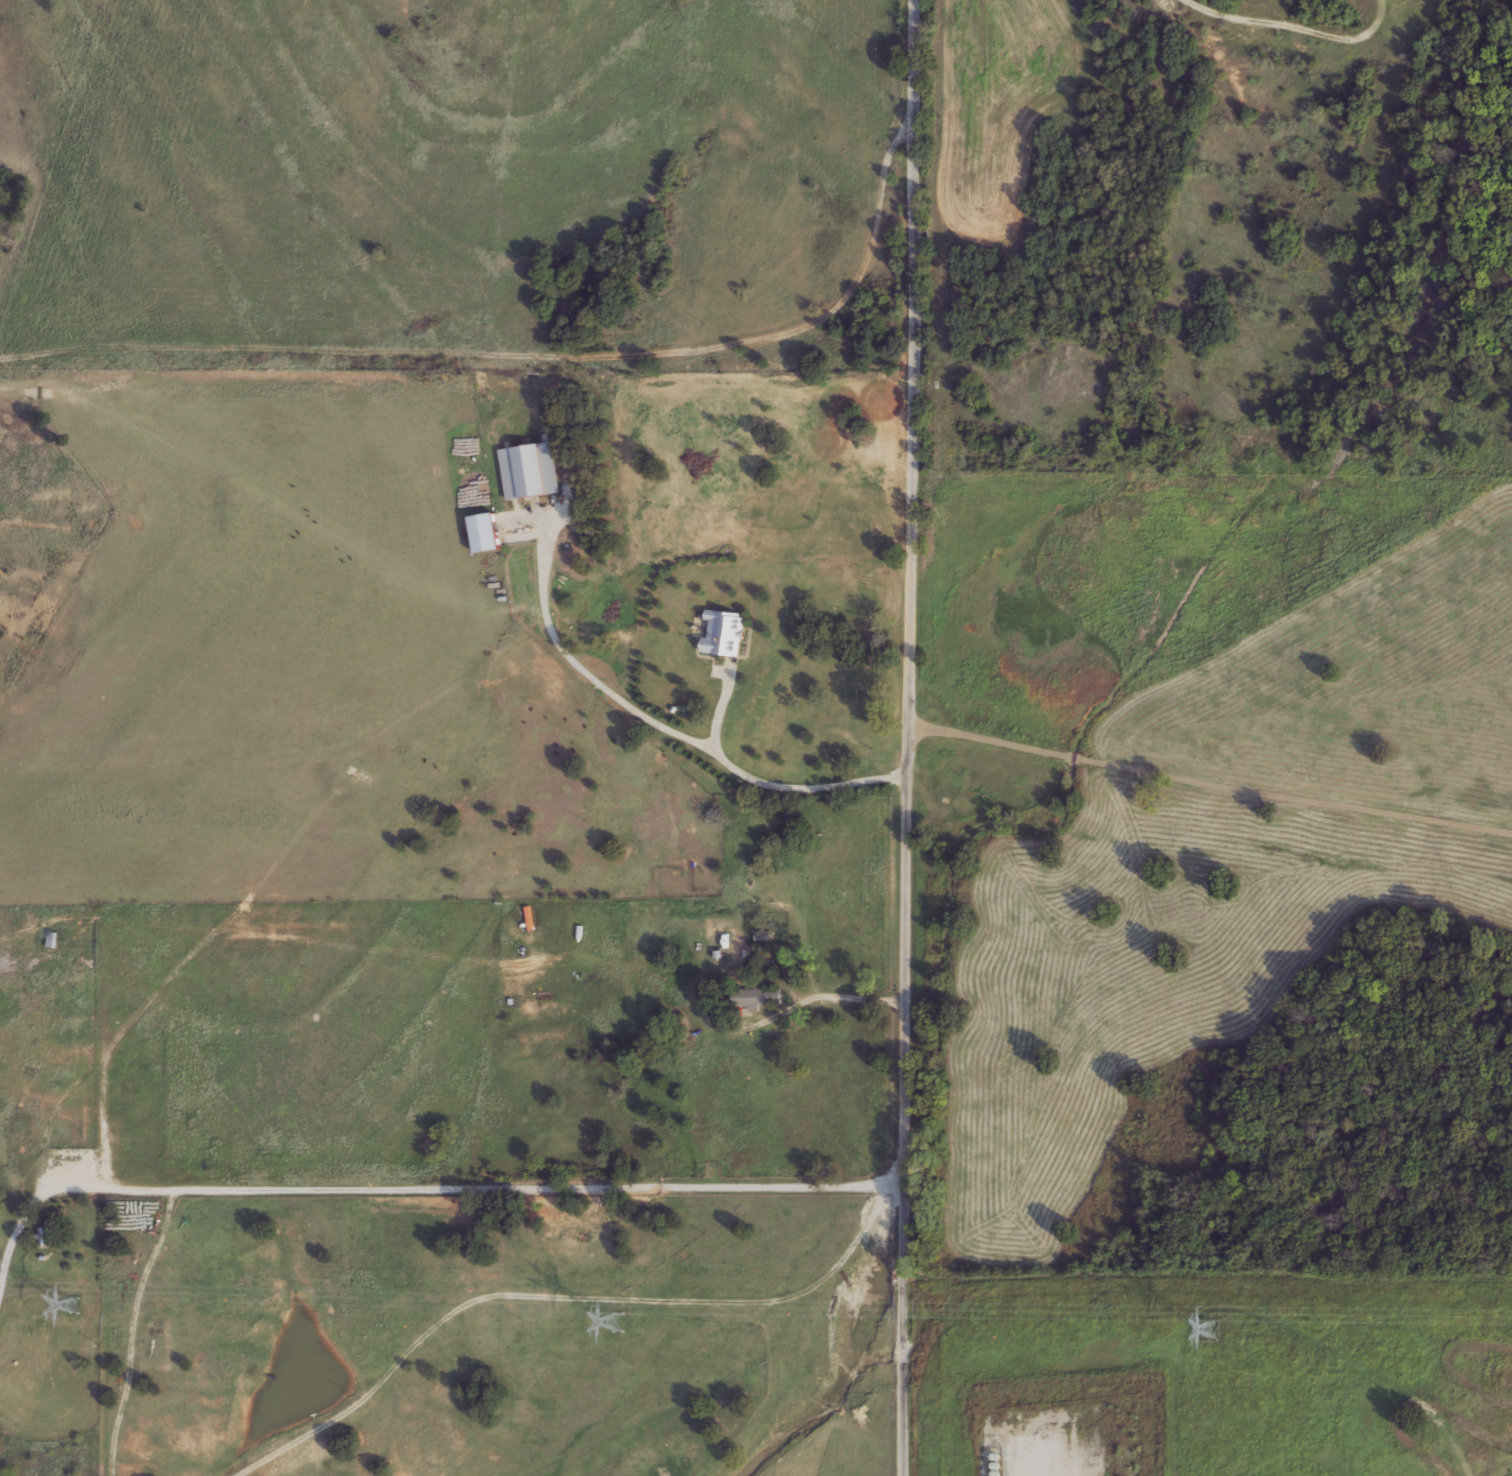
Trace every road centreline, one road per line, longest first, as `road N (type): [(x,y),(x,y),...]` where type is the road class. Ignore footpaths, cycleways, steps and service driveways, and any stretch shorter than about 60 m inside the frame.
road 1 (residential): [(905,1475),(905,0)]
road 2 (track): [(0,1283),(5,1244),(71,1190),(905,1194)]
road 3 (track): [(905,346),(666,387),(0,350)]

